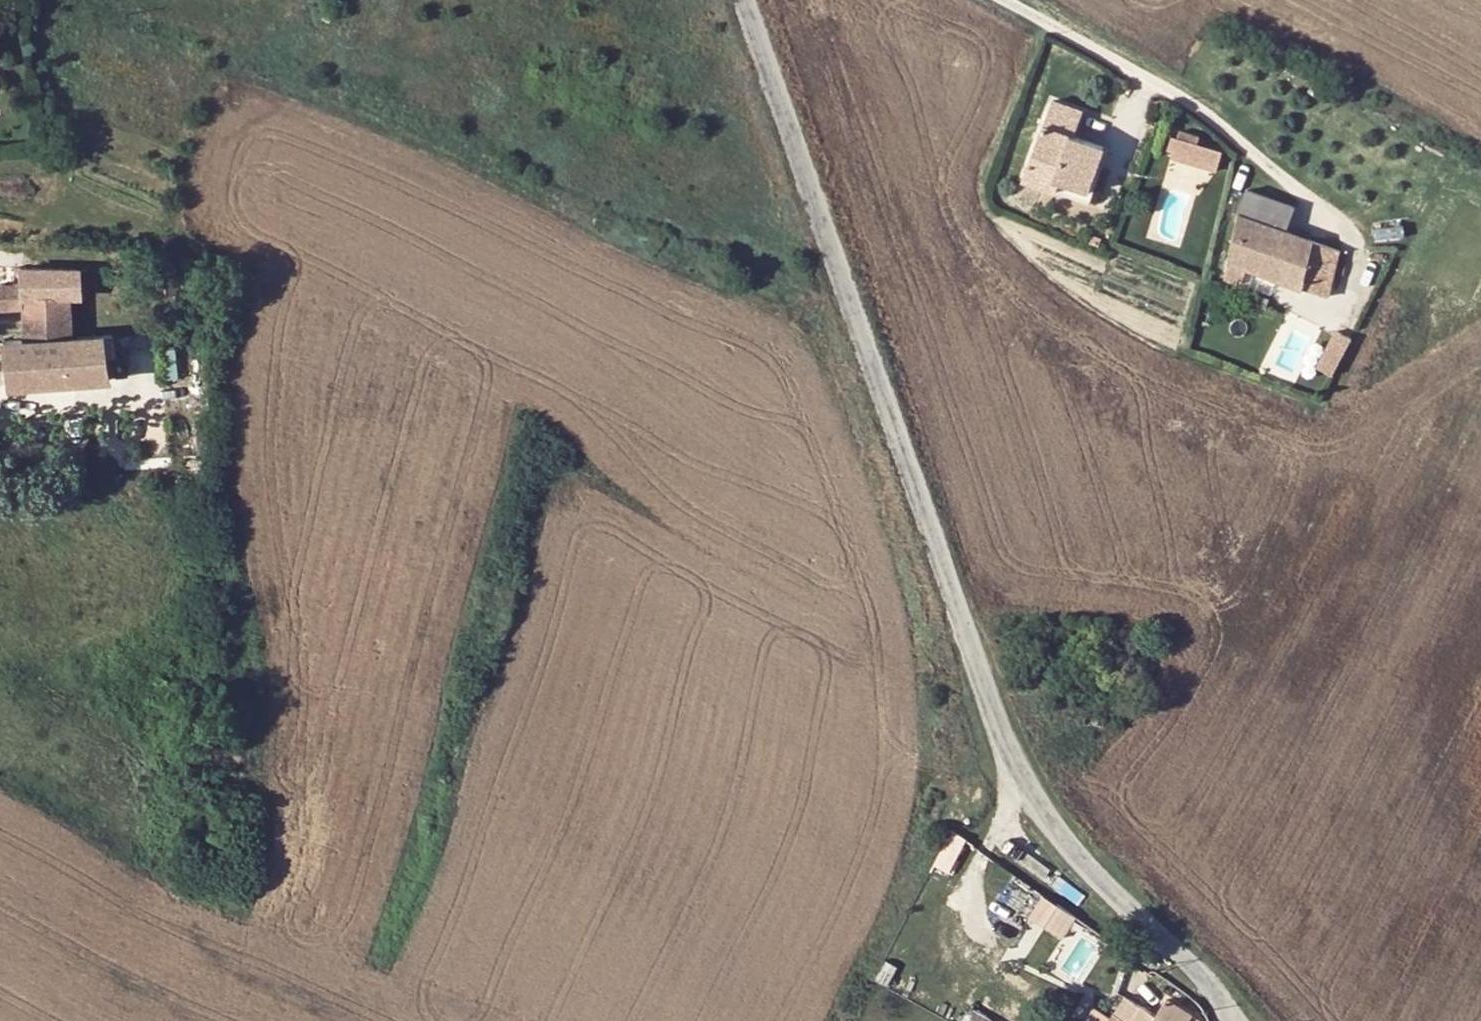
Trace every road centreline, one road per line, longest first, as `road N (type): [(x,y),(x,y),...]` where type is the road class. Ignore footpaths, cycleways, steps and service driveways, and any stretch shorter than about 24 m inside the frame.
road 1 (unclassified): [(1229,1012),(1210,983),(1055,829),(1012,762),(748,0)]

